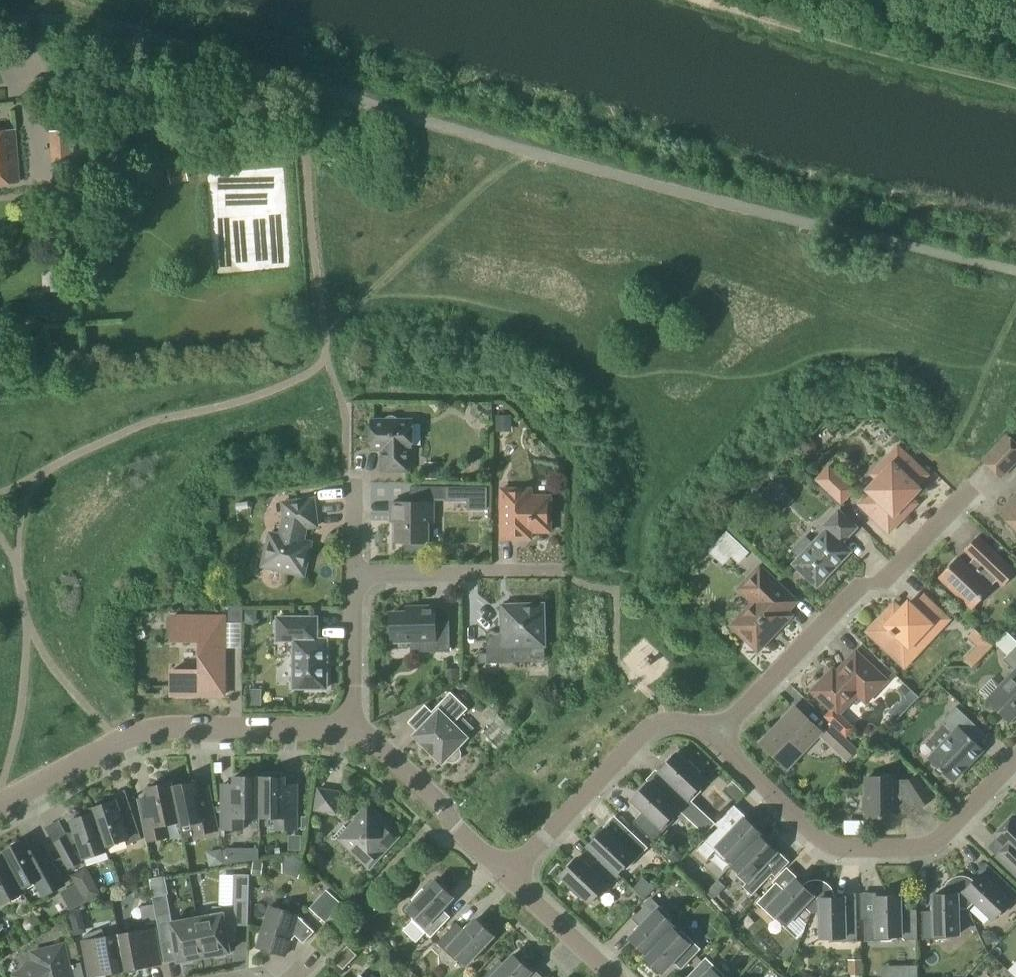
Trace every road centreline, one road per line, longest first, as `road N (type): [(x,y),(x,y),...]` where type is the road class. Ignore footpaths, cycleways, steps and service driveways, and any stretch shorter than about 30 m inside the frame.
road 1 (residential): [(421,121),(156,34),(90,19),(0,19)]
road 2 (residential): [(1015,762),(933,845),(833,848),(716,736)]
road 3 (residential): [(0,804),(158,727),(352,727)]
road 4 (residential): [(716,736),(860,587),(883,584),(968,495)]
road 5 (residential): [(716,736),(674,722),(647,731),(508,876)]
road 6 (residential): [(352,727),(508,876)]
road 7 (residential): [(352,574),(559,570)]
road 8 (residential): [(352,727),(352,574)]
road 9 (residential): [(508,876),(607,976)]

